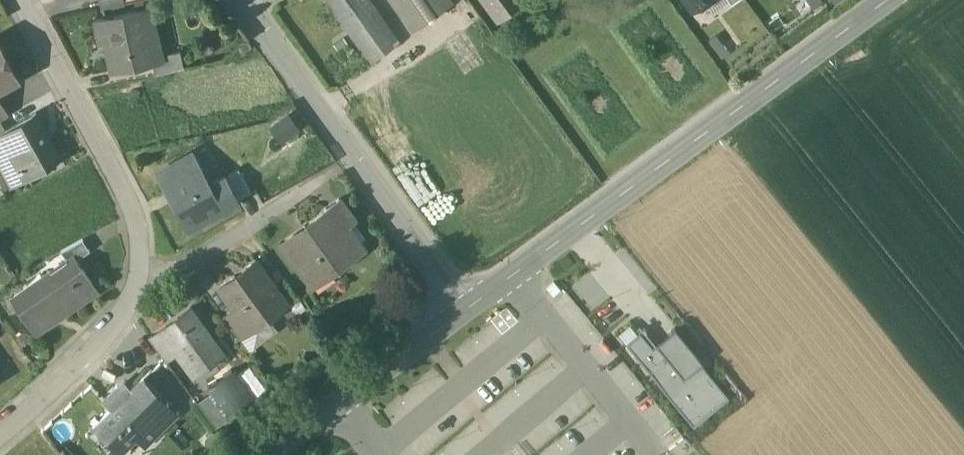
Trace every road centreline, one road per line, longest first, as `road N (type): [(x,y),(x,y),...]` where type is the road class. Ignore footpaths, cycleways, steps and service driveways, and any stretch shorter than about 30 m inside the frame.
road 1 (tertiary): [(883,0),(466,306)]
road 2 (residential): [(242,0),(466,306)]
road 3 (residential): [(19,0),(143,221),(152,254),(147,285)]
road 4 (tertiary): [(466,306),(266,454)]
road 5 (residential): [(358,179),(192,283),(147,285)]
road 6 (residential): [(147,285),(114,350),(2,454)]

